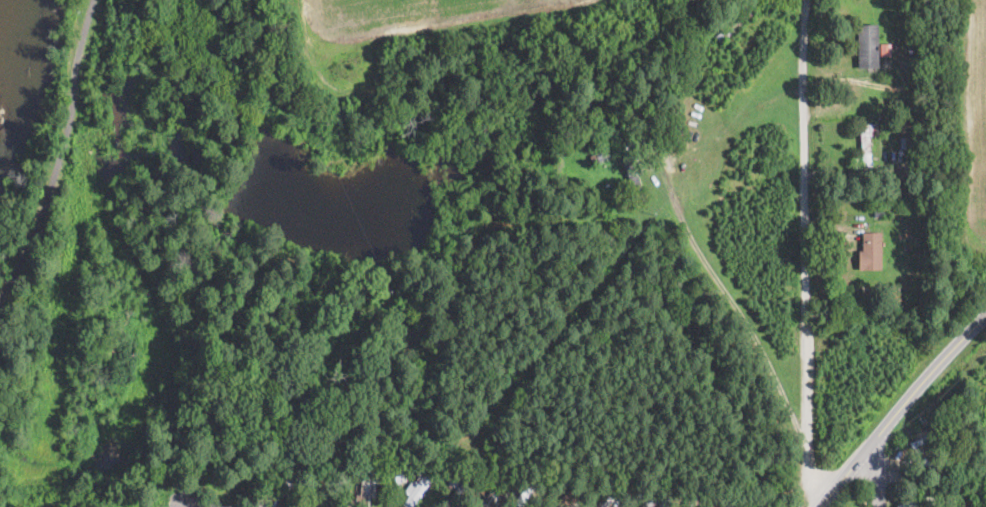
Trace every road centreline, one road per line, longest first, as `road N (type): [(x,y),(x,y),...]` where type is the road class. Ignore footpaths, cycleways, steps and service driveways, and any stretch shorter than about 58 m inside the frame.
road 1 (residential): [(985,317),(878,449)]

